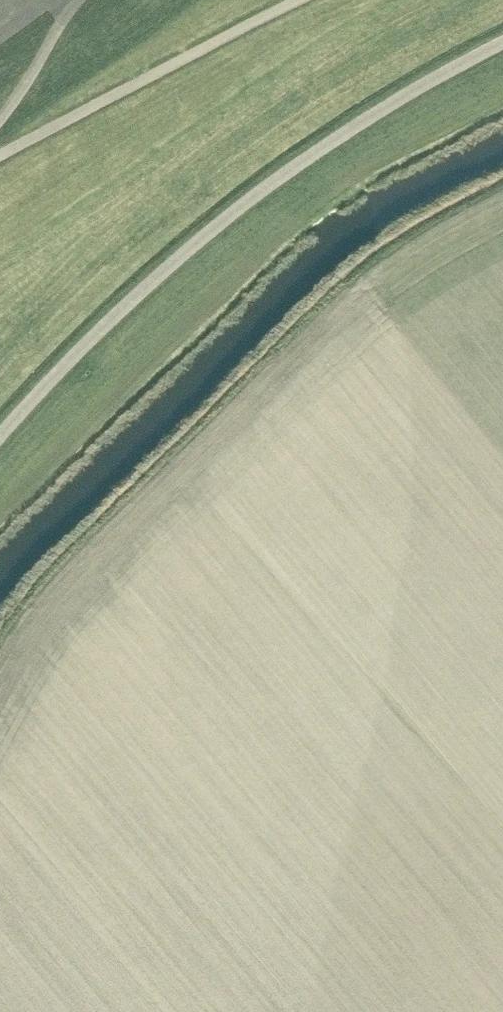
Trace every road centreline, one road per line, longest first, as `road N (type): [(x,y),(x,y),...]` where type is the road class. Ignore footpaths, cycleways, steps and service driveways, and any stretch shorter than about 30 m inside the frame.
road 1 (unclassified): [(0,438),(115,317),(279,181),(402,95),(502,42)]
road 2 (unclassified): [(0,155),(313,0)]

